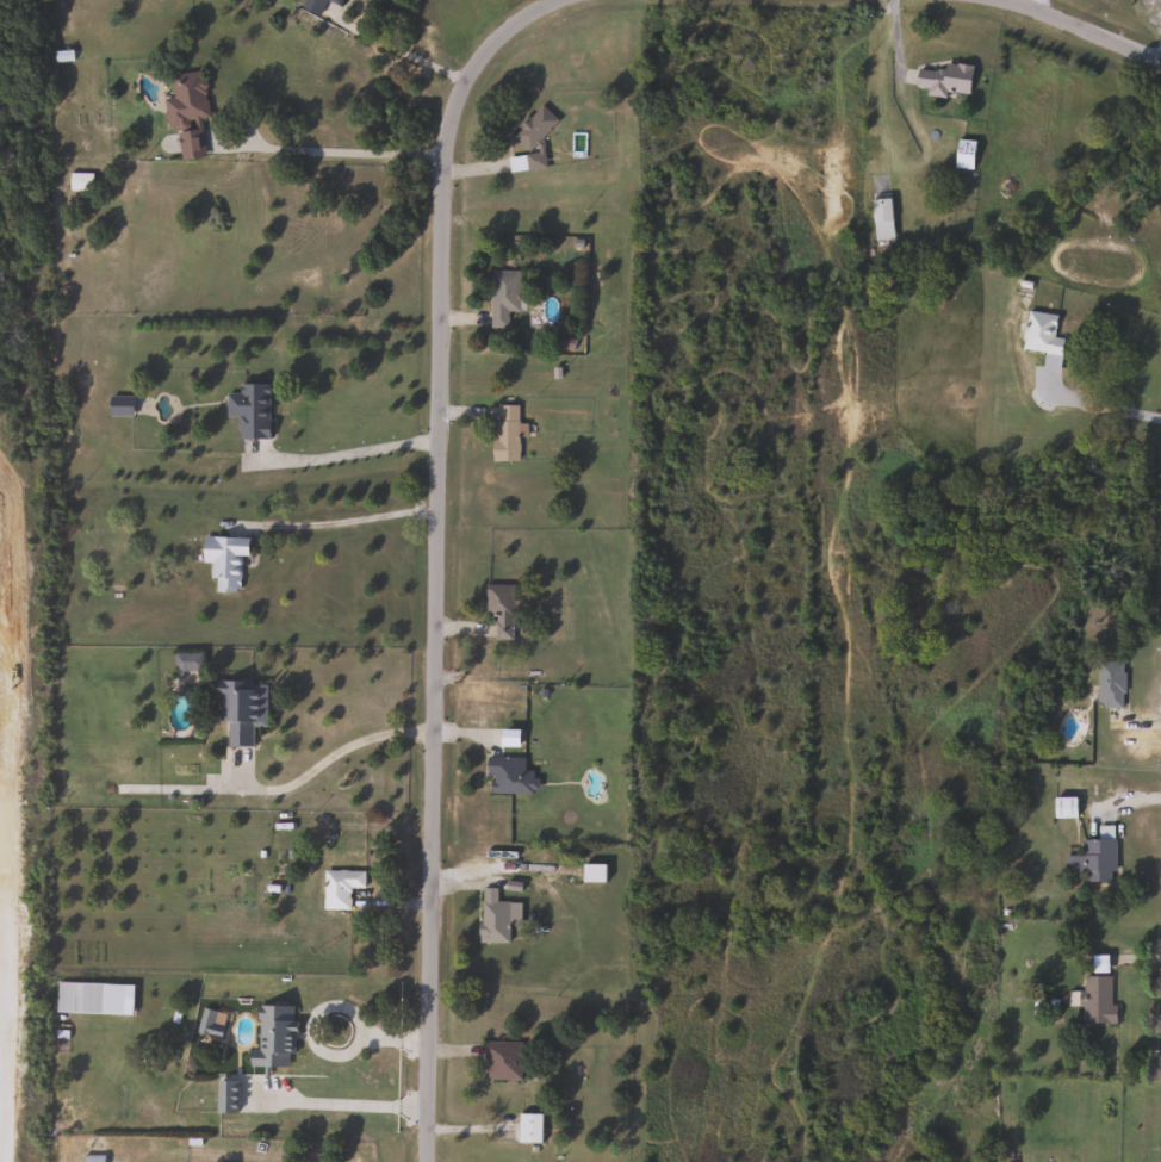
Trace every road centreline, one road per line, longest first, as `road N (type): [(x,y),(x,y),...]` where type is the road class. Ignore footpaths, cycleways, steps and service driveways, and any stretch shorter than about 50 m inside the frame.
road 1 (residential): [(560,0),(485,57),(455,112),(446,161),(427,1161)]
road 2 (residential): [(1160,64),(998,0)]

